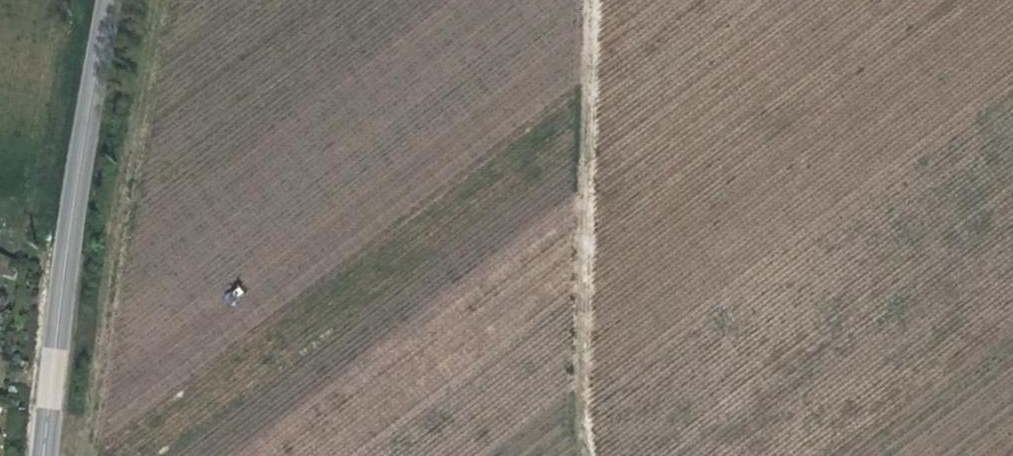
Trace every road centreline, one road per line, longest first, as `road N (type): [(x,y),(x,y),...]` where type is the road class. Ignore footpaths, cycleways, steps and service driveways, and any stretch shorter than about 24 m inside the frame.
road 1 (tertiary): [(110,0),(66,253),(43,455)]
road 2 (track): [(591,0),(590,455)]

